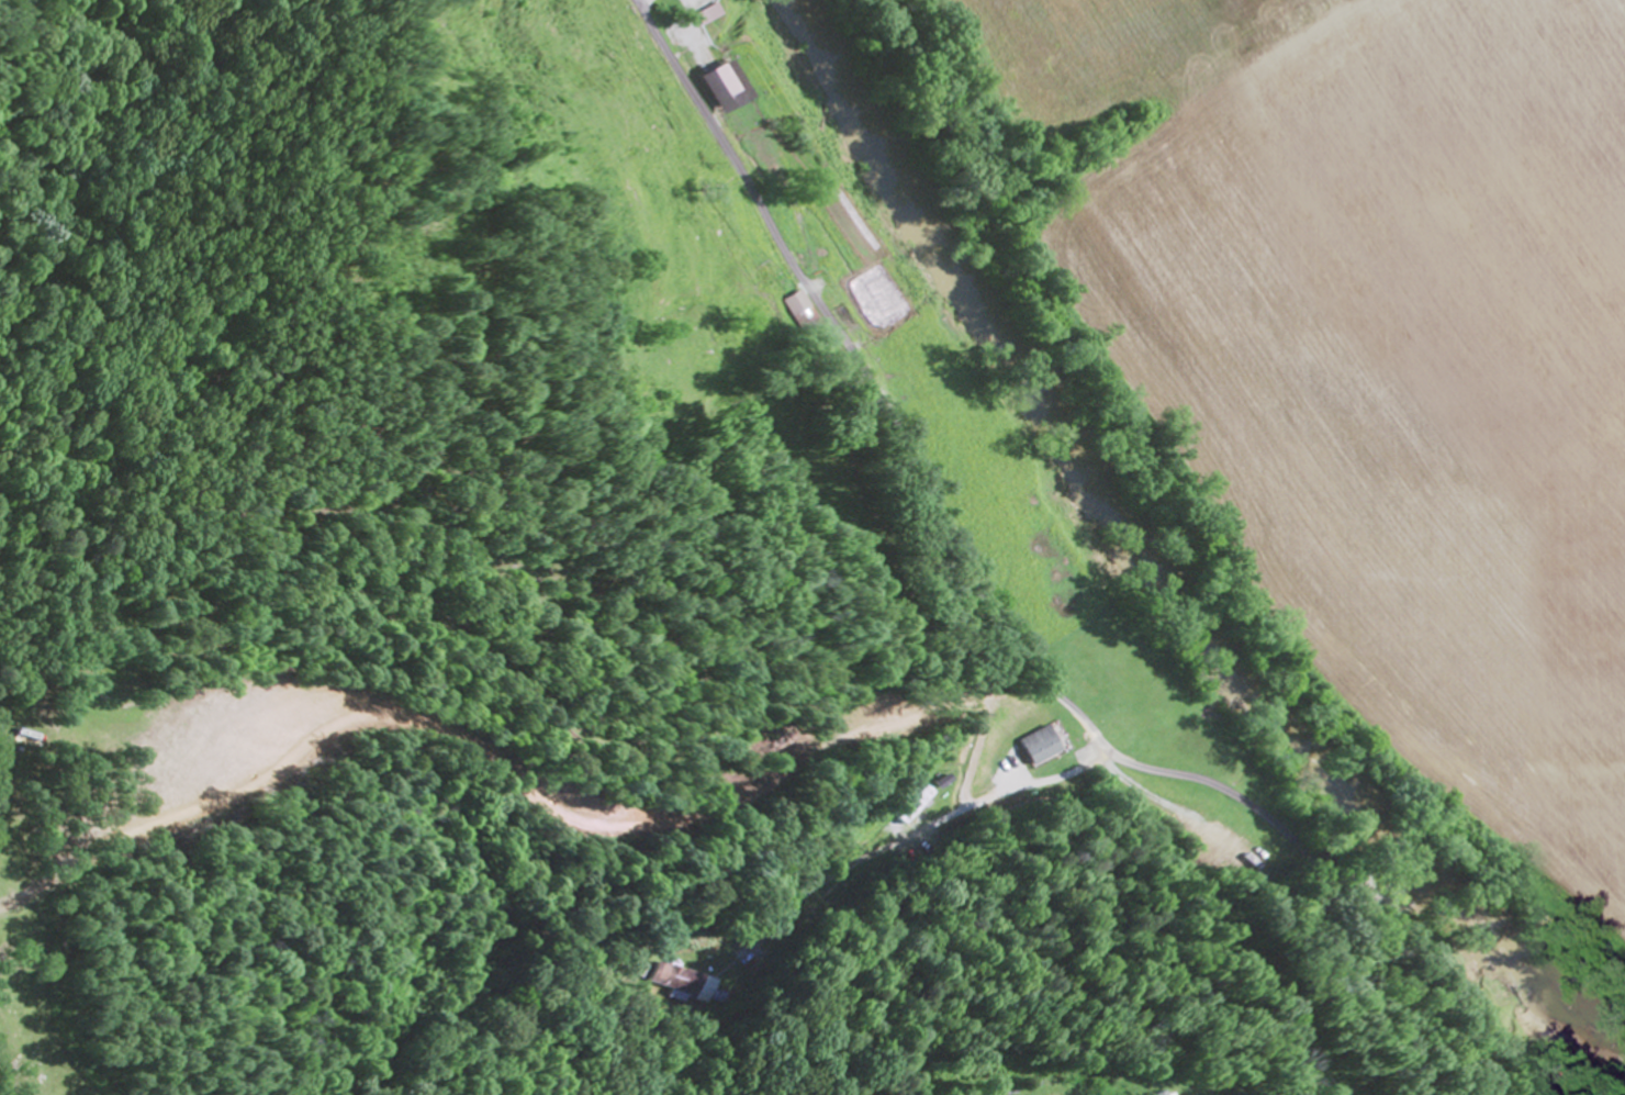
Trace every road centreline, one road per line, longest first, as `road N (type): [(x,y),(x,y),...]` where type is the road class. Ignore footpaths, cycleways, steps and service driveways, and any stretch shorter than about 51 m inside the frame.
road 1 (residential): [(1543,1094),(1460,1021),(1280,829),(1212,783),(1113,753),(1042,683),(628,0)]
road 2 (residential): [(834,335),(729,416),(604,495),(531,566)]

